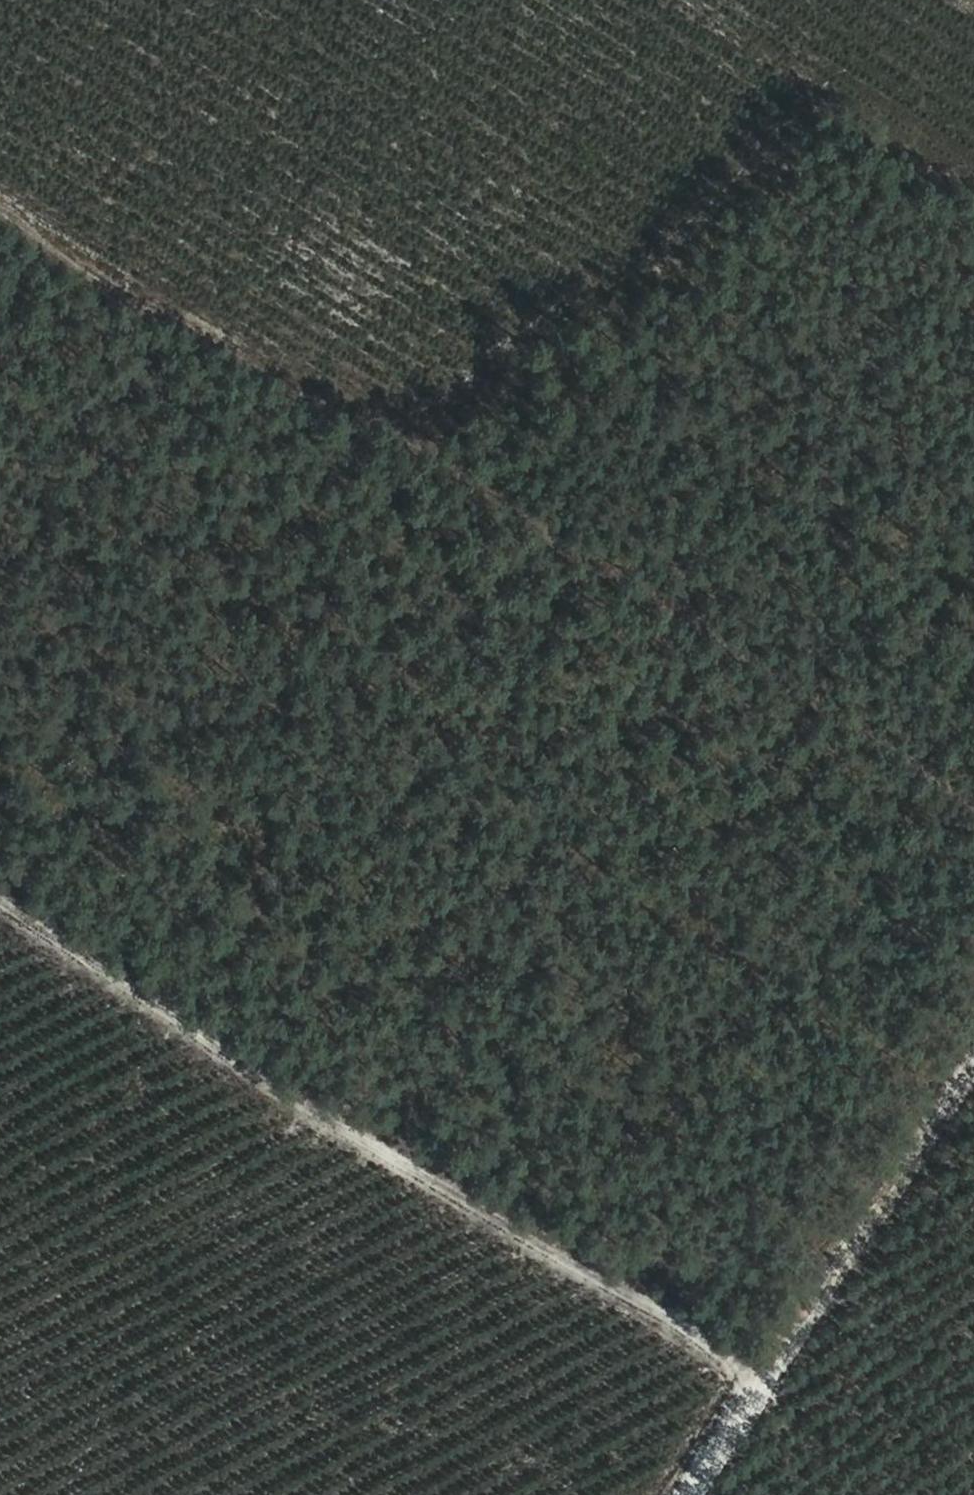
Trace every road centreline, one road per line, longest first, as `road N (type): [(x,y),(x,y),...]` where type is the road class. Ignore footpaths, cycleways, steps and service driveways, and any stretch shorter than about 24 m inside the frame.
road 1 (track): [(0,153),(262,313),(431,443),(630,560),(973,815)]
road 2 (track): [(763,1370),(79,863),(0,821)]
road 3 (track): [(680,1494),(973,1052)]

